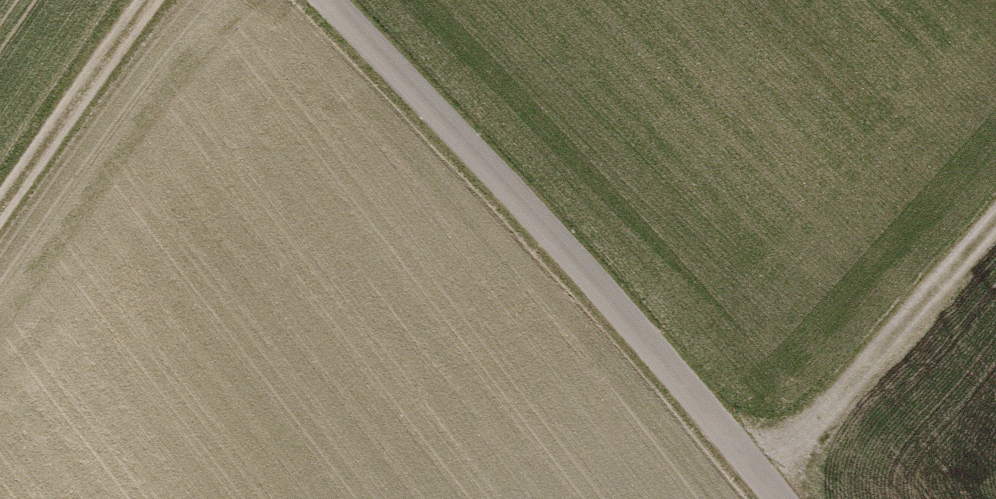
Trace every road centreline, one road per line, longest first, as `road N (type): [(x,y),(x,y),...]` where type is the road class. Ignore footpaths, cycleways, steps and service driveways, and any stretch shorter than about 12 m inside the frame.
road 1 (unclassified): [(325,0),(787,498)]
road 2 (track): [(758,464),(995,204)]
road 3 (track): [(153,0),(0,212)]

